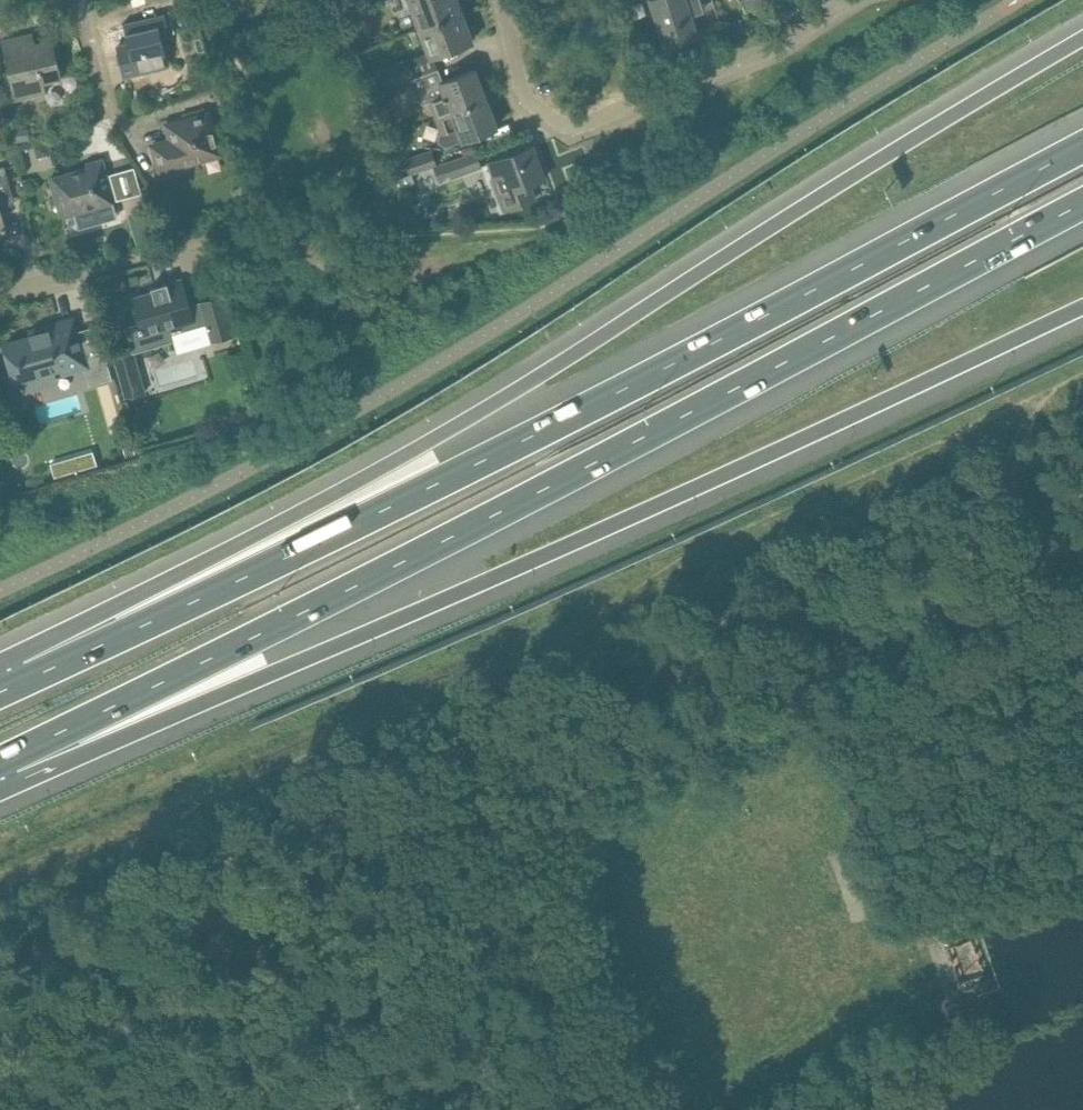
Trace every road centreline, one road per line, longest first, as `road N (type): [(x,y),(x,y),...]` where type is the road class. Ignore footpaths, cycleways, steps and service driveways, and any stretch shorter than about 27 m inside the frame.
road 1 (motorway): [(1082,41),(28,678)]
road 2 (motorway): [(14,756),(414,557),(1082,206)]
road 3 (motorway): [(1082,148),(406,499),(28,678)]
road 4 (motorway): [(14,756),(272,673),(1082,310)]
road 5 (track): [(596,1109),(442,692)]
road 6 (residential): [(502,0),(530,105),(576,125),(775,47),(832,11)]
road 7 (residential): [(0,294),(203,243)]
road 8 (track): [(963,1036),(829,1109)]
road 9 (residential): [(70,0),(82,17),(109,113)]

